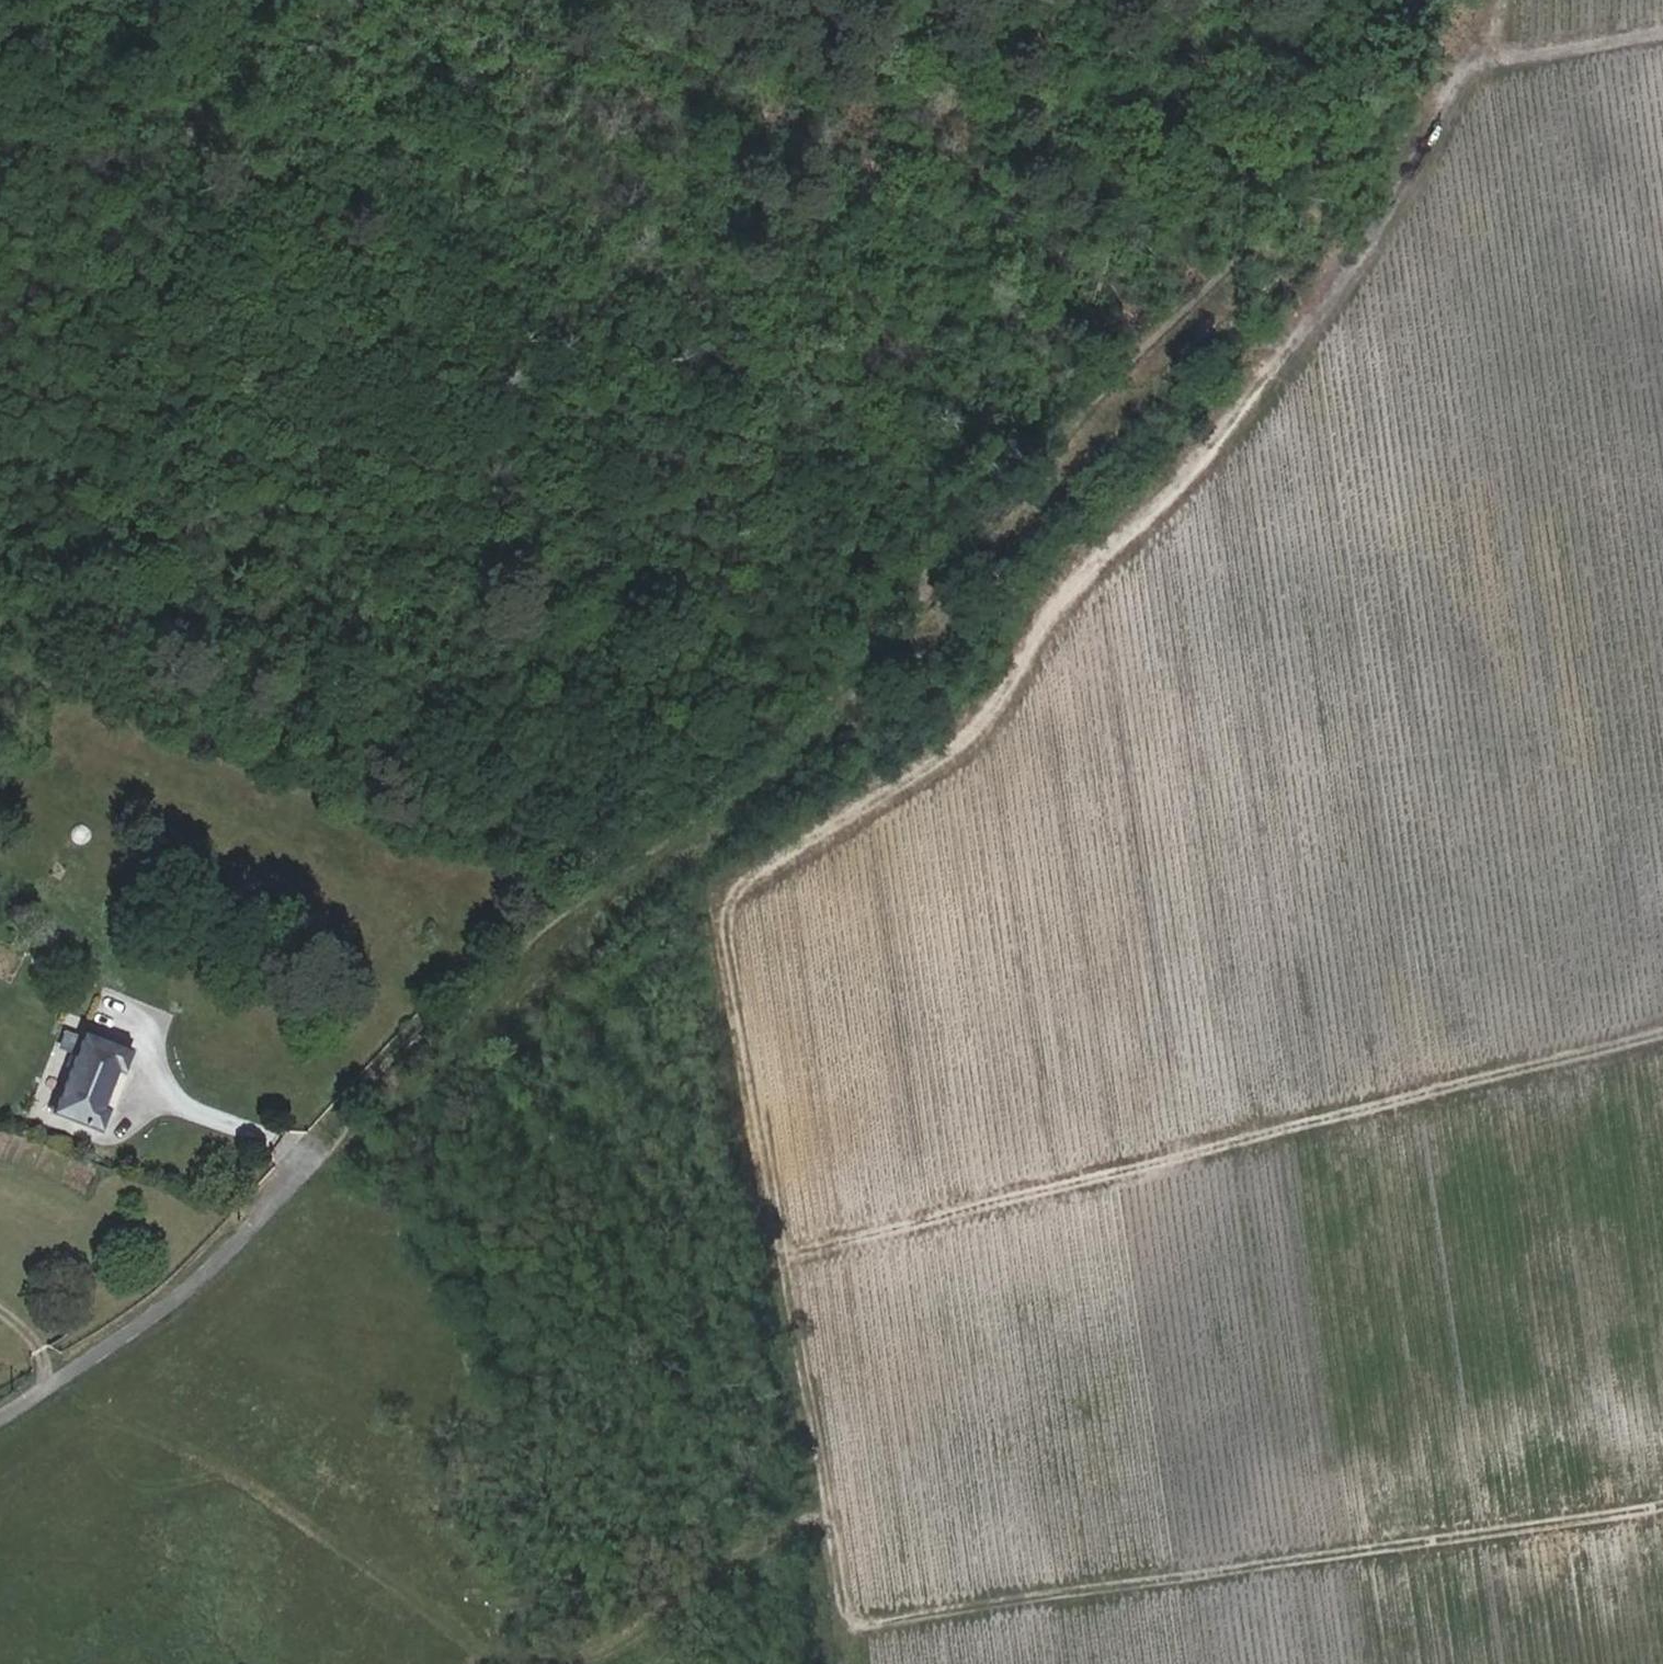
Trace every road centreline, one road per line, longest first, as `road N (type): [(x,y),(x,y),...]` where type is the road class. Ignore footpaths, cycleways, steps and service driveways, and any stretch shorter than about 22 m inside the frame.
road 1 (track): [(778,1264),(1662,1040)]
road 2 (track): [(308,1155),(287,1195),(179,1294),(0,1413)]
road 3 (track): [(1503,0),(1487,72),(1662,31)]

